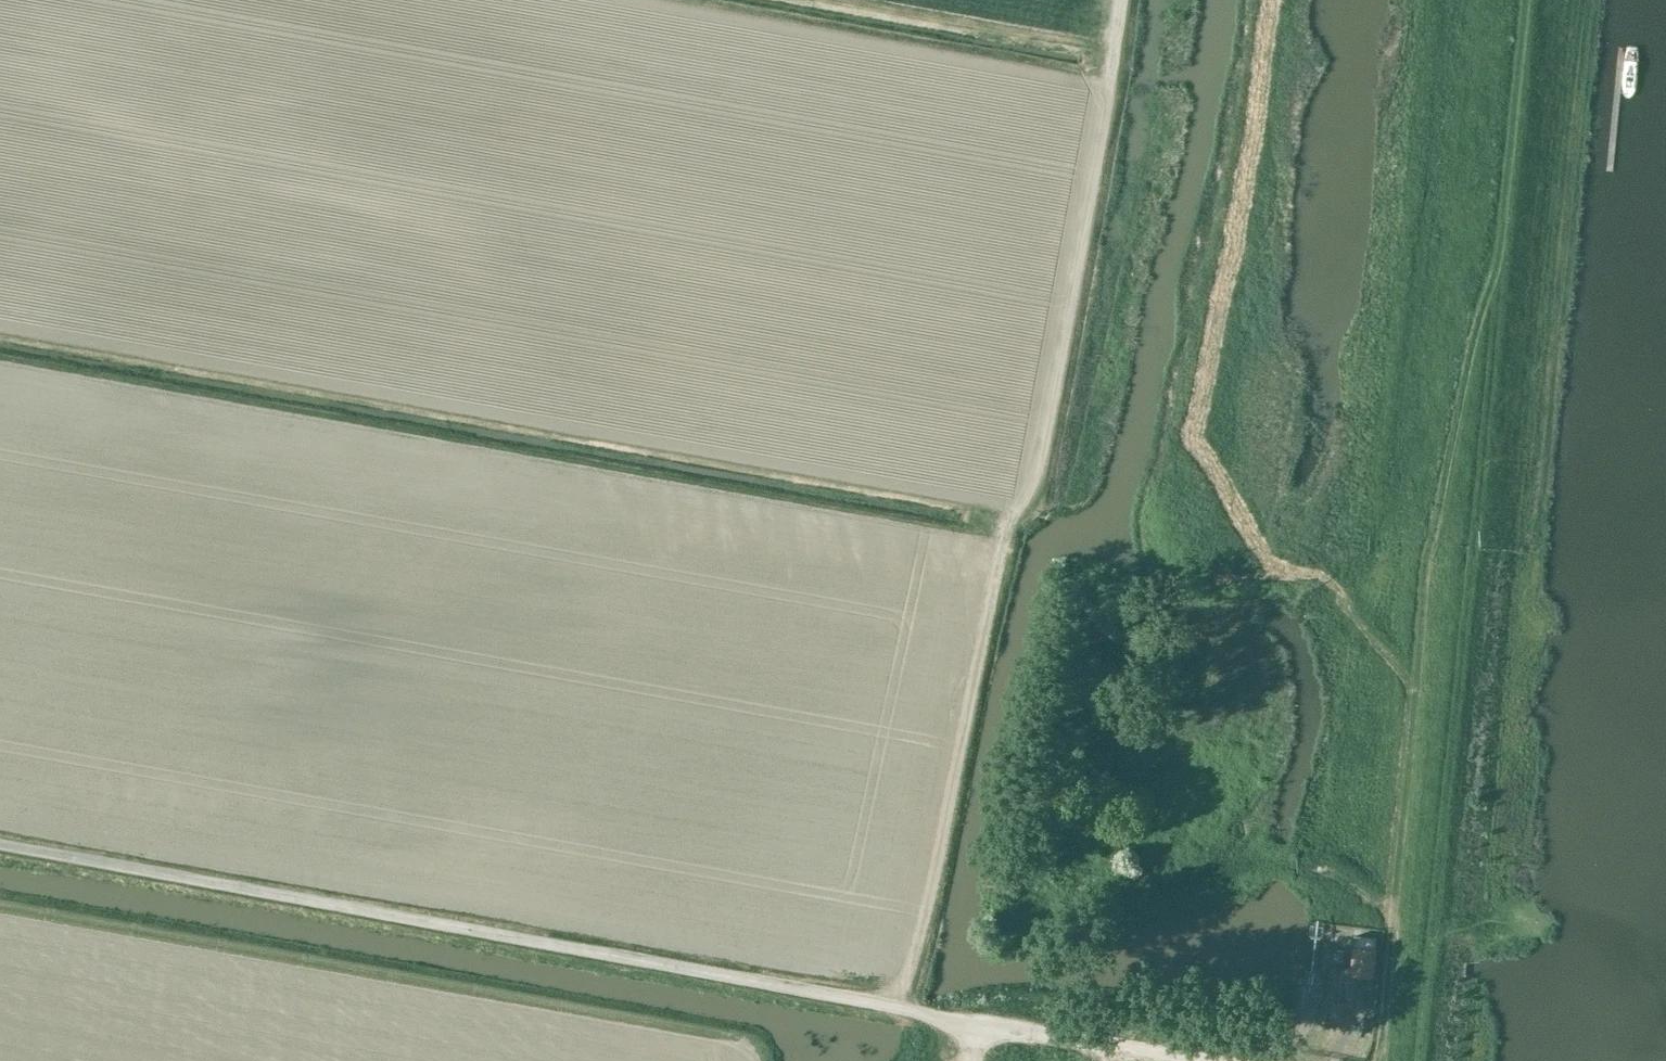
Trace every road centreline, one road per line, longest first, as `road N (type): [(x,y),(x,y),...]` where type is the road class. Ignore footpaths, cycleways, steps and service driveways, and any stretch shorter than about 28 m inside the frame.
road 1 (unclassified): [(1210,1060),(0,845)]
road 2 (track): [(1372,1060),(1426,546),(1509,172)]

